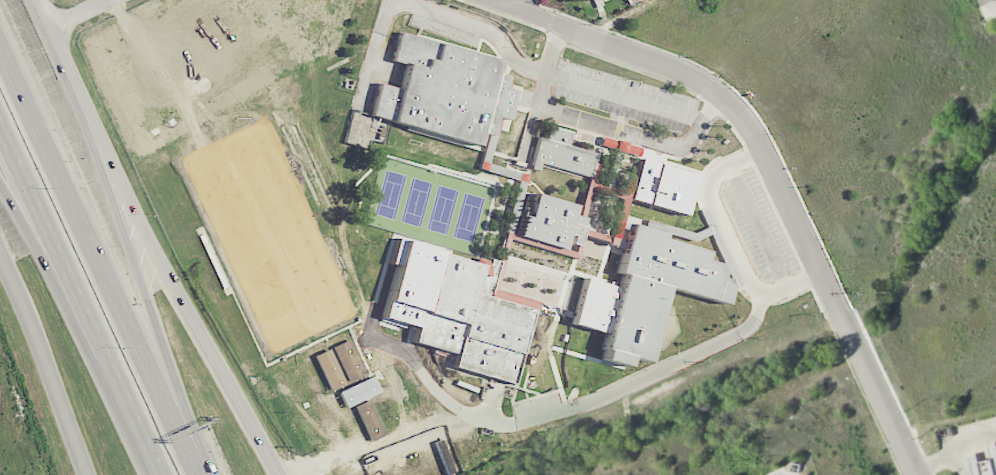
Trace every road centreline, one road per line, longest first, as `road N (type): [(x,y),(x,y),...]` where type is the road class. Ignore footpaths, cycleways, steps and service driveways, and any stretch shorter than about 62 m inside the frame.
road 1 (residential): [(488,0),(682,71),(730,103),(767,152),(919,474)]
road 2 (motorway): [(202,474),(0,60)]
road 3 (motorway): [(0,132),(160,474)]
road 4 (secondary): [(285,474),(100,151)]
road 5 (motorway): [(202,474),(100,151)]
road 6 (secondary): [(0,247),(88,474)]
road 7 (secondary): [(100,151),(38,0)]

